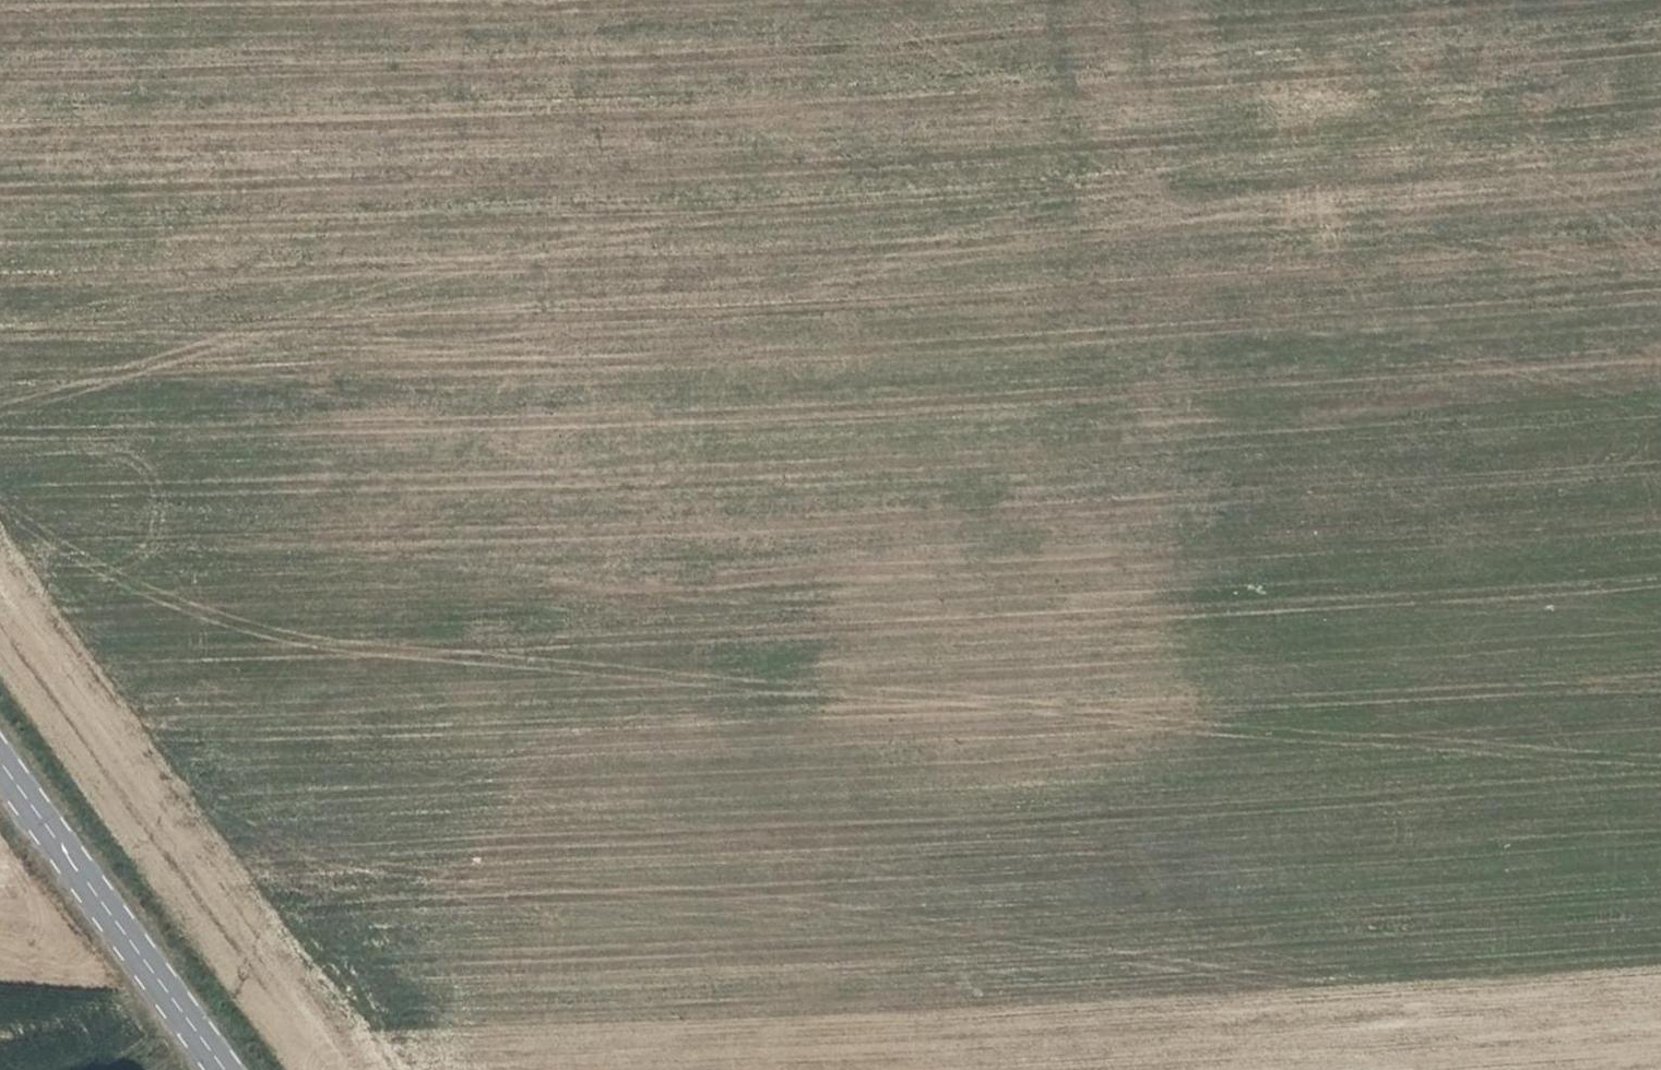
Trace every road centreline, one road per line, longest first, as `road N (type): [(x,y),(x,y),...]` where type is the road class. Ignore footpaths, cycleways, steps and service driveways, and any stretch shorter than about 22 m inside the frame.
road 1 (tertiary): [(239,1069),(0,738)]

